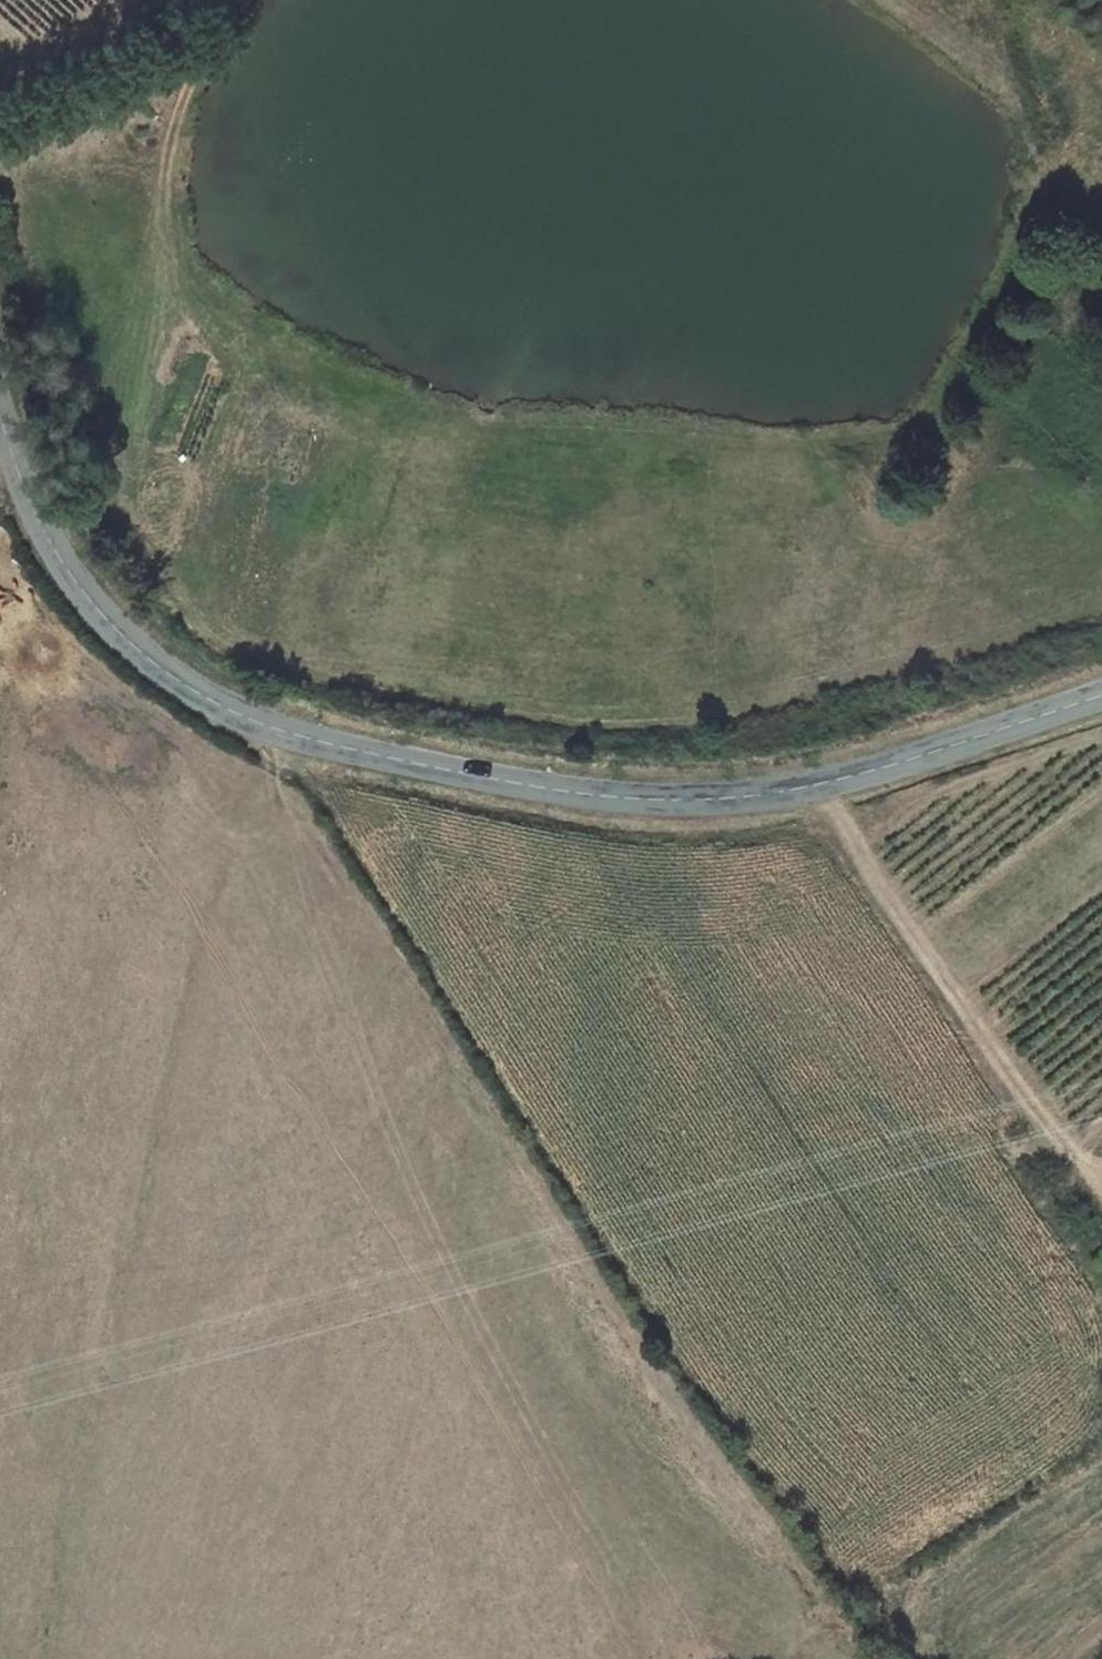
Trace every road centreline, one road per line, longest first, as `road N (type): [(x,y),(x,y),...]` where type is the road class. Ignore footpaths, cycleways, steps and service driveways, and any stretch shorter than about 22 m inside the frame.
road 1 (tertiary): [(0,410),(22,485),(55,555),(96,613),(168,676),(218,707),(312,742),(452,776),(689,803),(777,795),(1101,697)]

